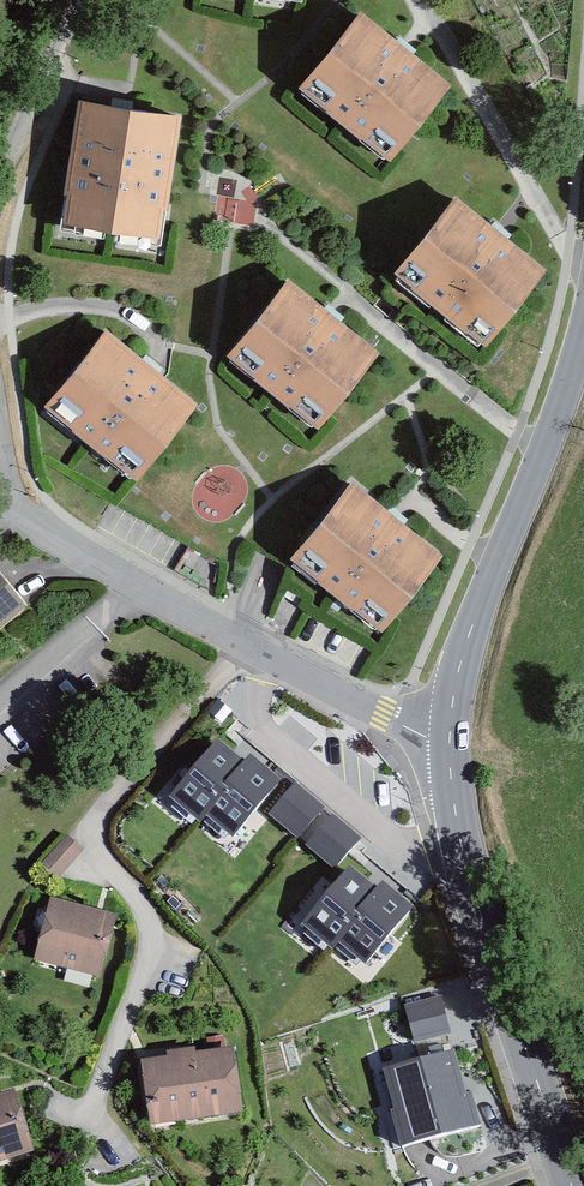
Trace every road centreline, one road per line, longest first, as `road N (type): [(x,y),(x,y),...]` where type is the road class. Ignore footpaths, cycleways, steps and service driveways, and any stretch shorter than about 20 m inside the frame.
road 1 (residential): [(447,748),(71,547),(21,505),(0,436)]
road 2 (tertiary): [(447,748),(459,828),(572,1185)]
road 3 (tertiary): [(583,342),(474,620),(447,748)]
road 4 (residential): [(0,190),(85,0)]

